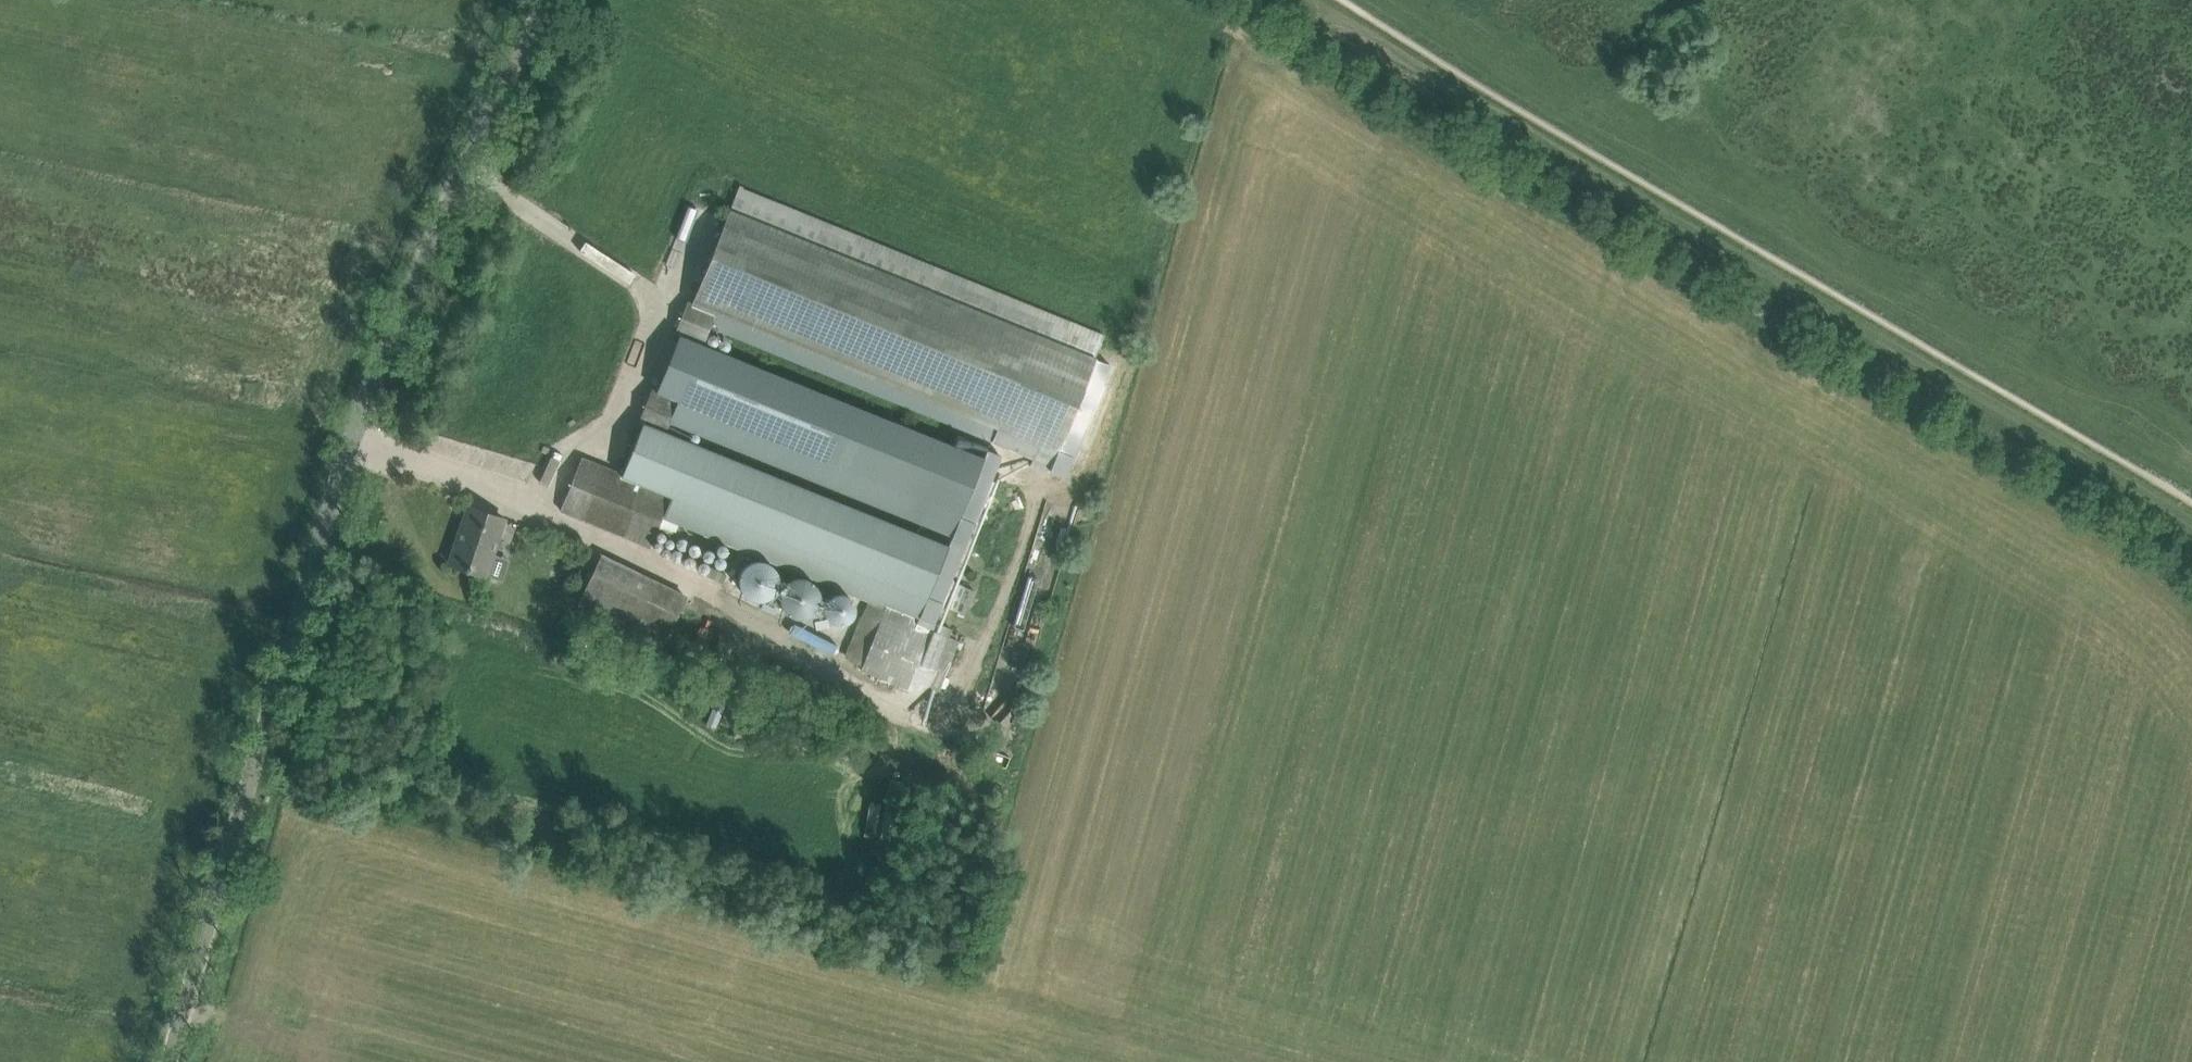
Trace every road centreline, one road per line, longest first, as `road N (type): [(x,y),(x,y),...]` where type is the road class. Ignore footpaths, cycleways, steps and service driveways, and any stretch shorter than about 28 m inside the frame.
road 1 (unclassified): [(165,1061),(289,635),(377,374),(455,186),(548,0)]
road 2 (track): [(2191,518),(1324,0)]

